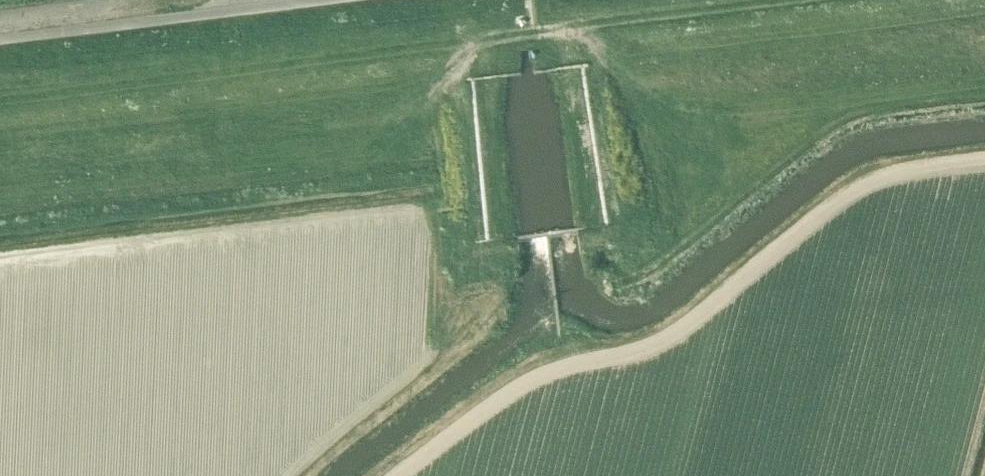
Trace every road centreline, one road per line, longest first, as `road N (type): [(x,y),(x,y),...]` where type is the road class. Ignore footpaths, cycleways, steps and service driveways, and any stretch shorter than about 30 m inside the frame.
road 1 (track): [(392,475),(527,381),(673,330),(857,185),(984,158)]
road 2 (unclassified): [(0,40),(324,0)]
road 3 (track): [(615,59),(579,33),(553,30),(484,41),(440,75)]

